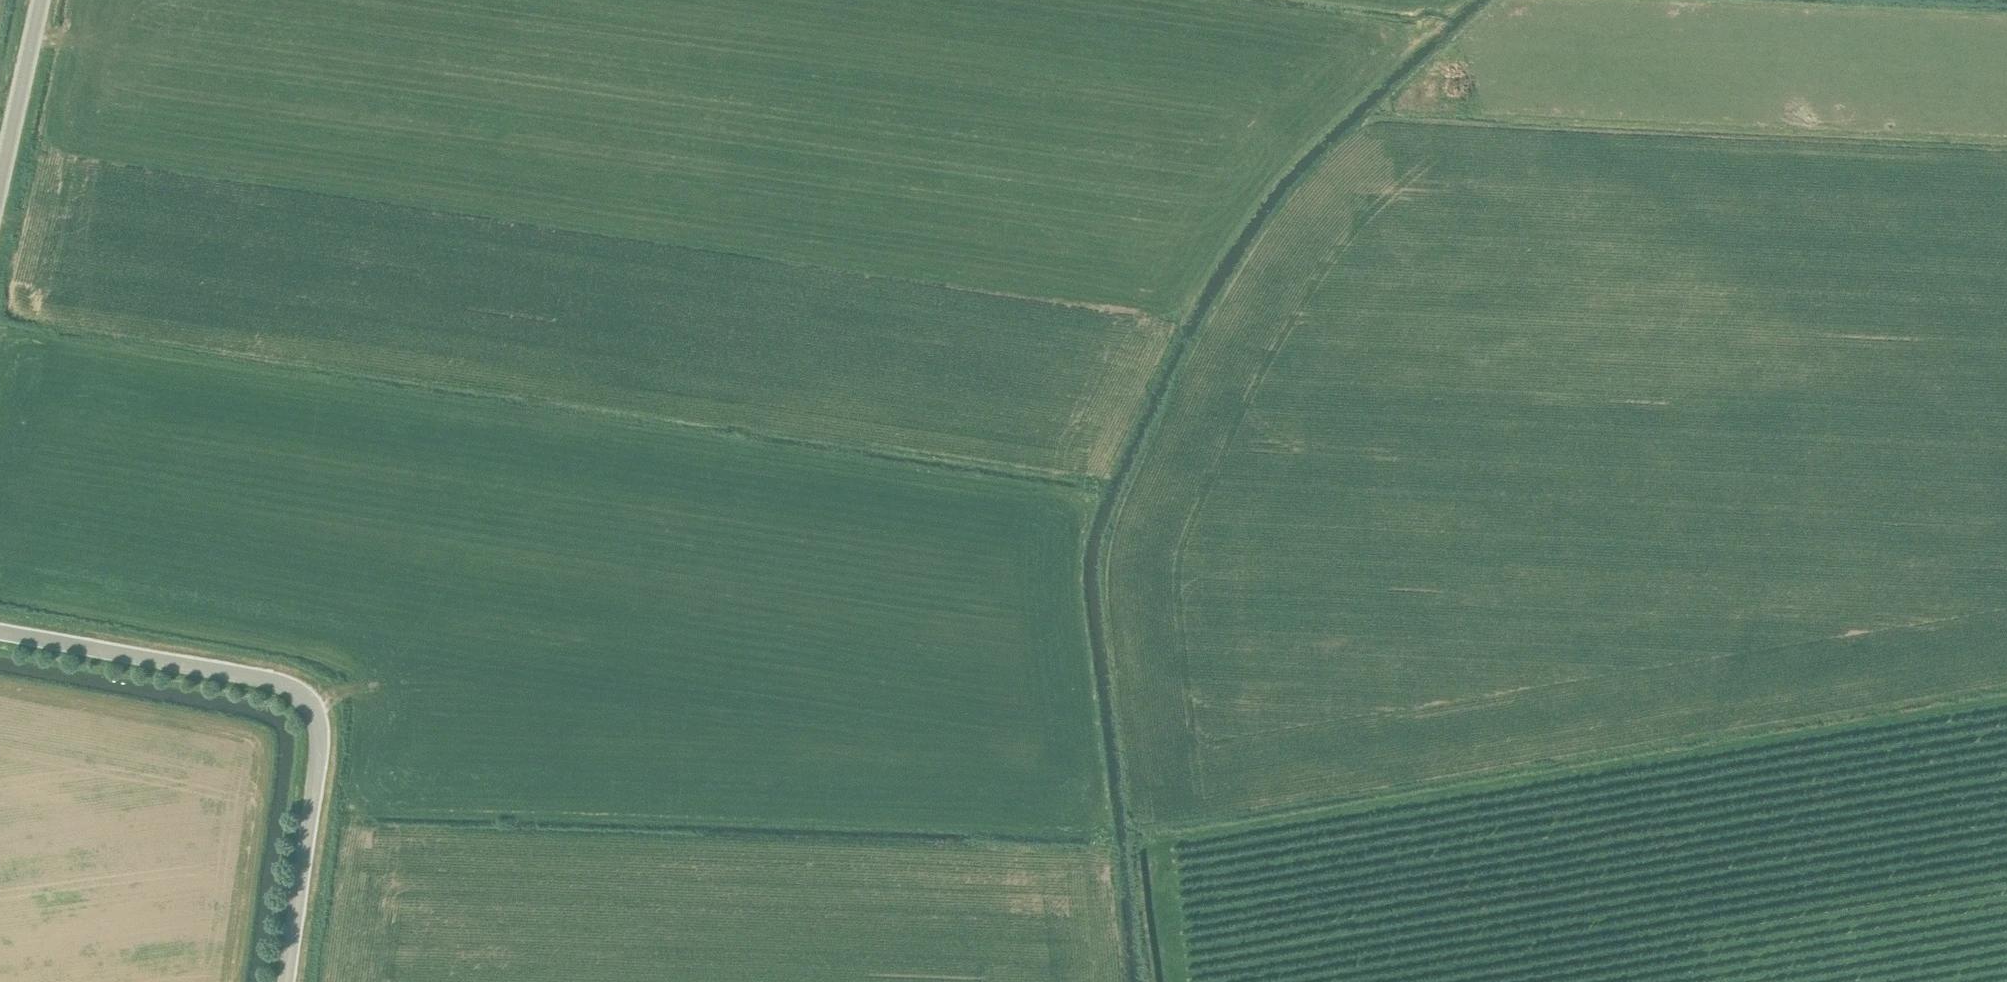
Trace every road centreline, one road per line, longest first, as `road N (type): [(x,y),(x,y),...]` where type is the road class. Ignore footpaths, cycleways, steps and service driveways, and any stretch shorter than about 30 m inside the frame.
road 1 (unclassified): [(287,981),(318,764),(320,728),(305,700),(261,679),(0,634)]
road 2 (unclassified): [(0,177),(40,0)]

